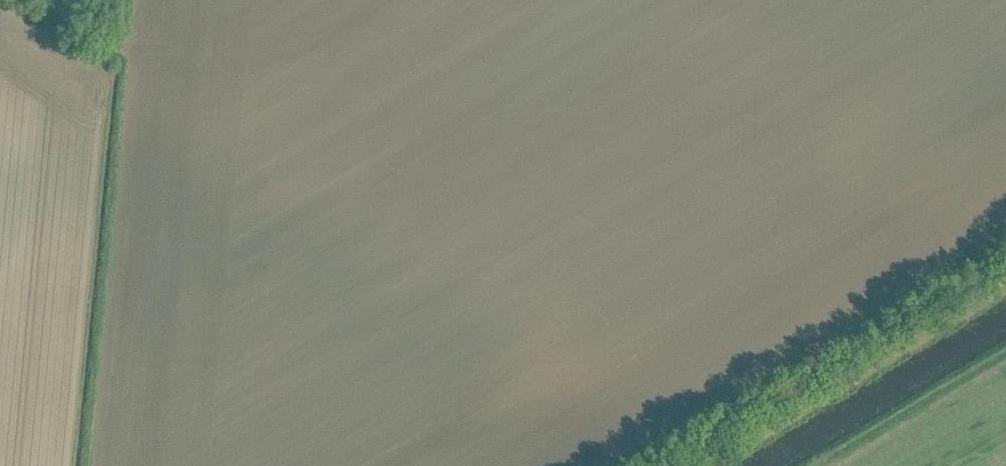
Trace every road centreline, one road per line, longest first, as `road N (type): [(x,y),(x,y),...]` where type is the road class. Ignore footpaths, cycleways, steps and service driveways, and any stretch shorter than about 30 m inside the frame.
road 1 (track): [(643,465),(1005,249)]

